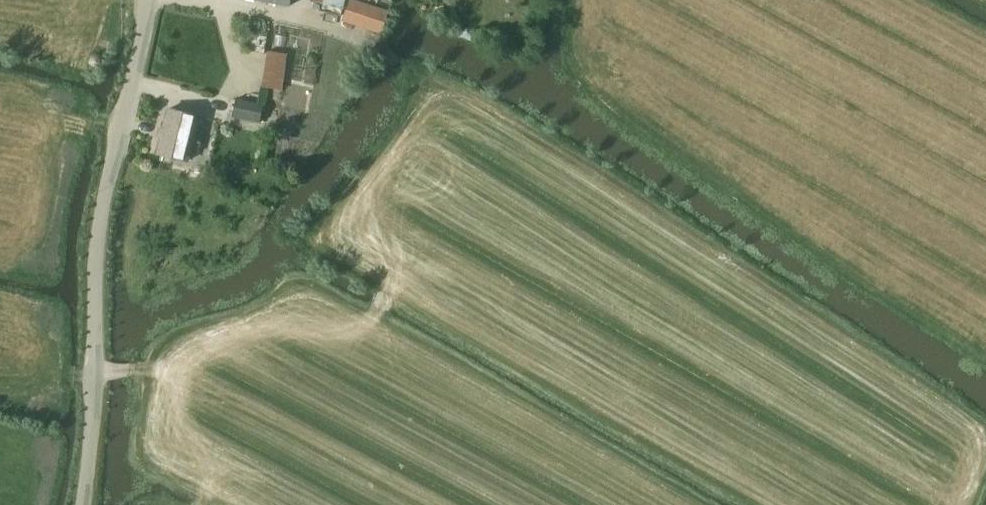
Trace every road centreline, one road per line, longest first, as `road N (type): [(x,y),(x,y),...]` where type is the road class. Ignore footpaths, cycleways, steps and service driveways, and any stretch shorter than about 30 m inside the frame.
road 1 (unclassified): [(82,504),(102,213),(150,0)]

